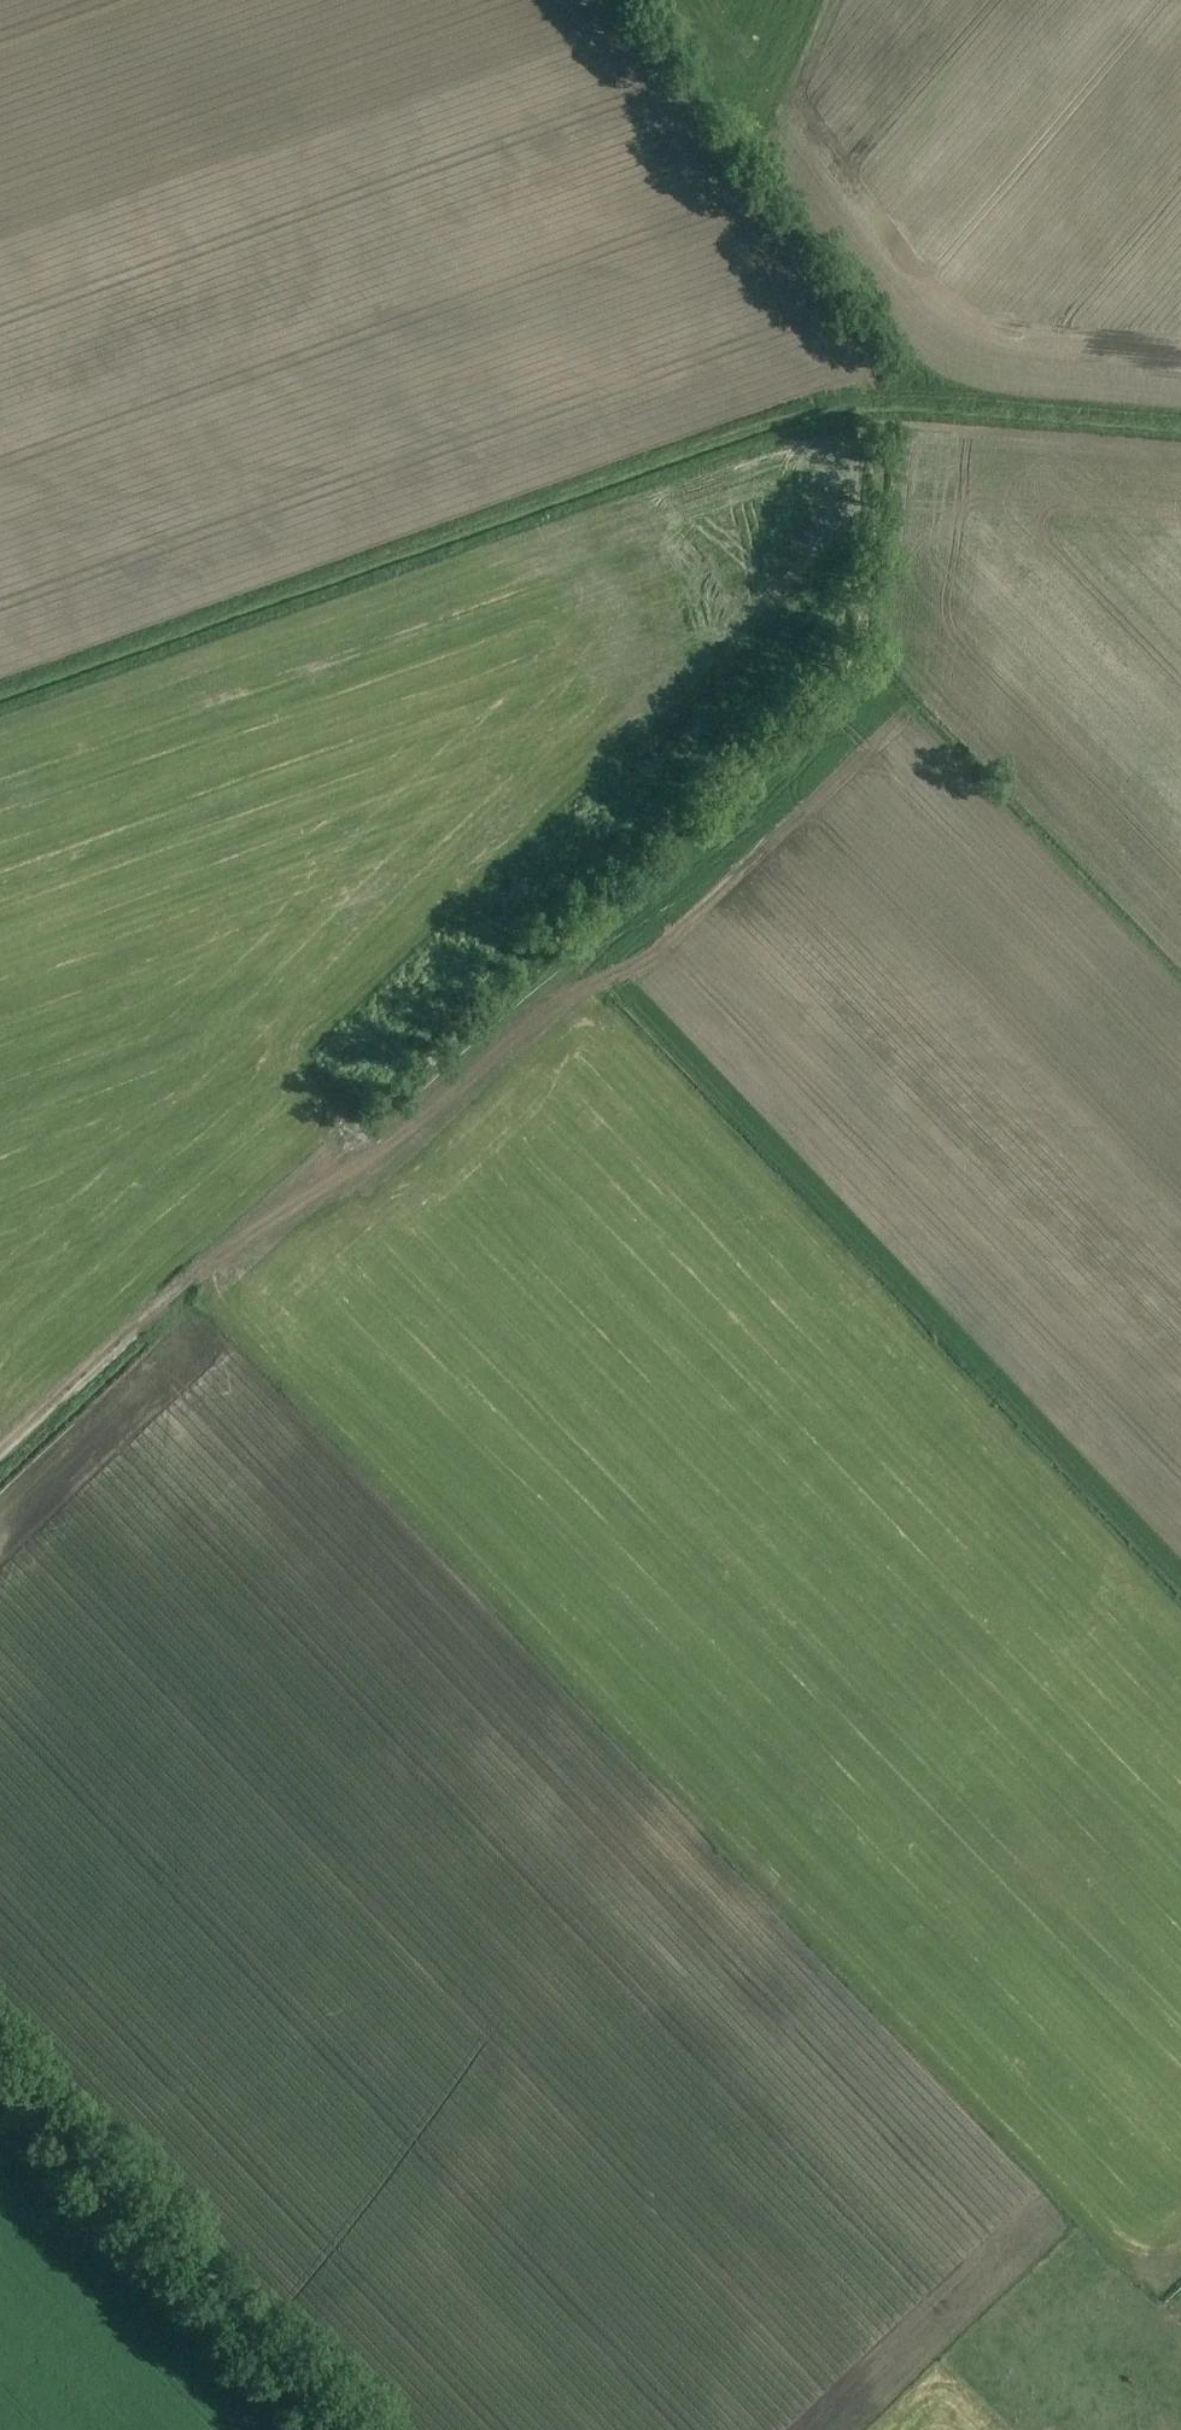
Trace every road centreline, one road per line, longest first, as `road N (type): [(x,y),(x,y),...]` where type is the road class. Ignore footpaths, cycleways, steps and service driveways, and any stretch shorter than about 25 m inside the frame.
road 1 (tertiary): [(355,2429),(106,2168),(0,2072)]
road 2 (track): [(0,1445),(185,1270)]

